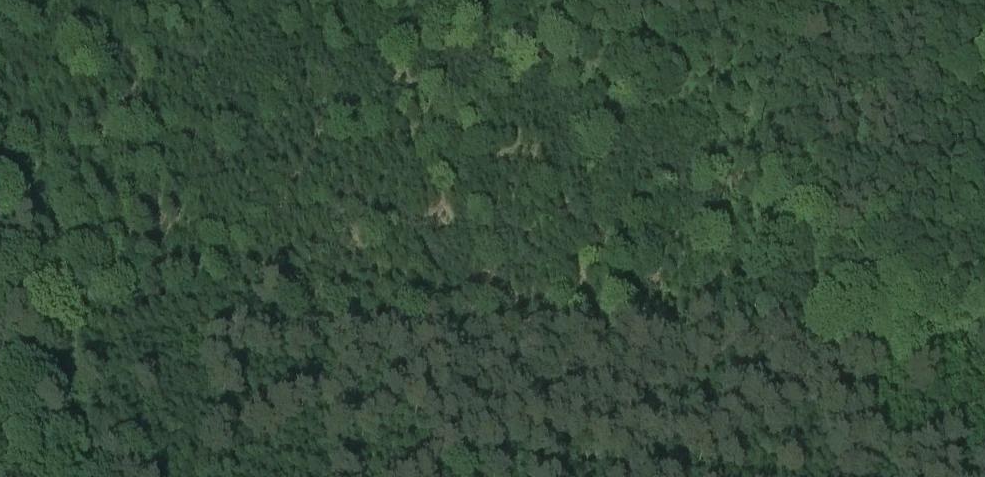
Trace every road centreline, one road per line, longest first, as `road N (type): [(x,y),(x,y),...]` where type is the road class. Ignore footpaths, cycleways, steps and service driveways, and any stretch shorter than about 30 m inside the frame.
road 1 (track): [(0,225),(91,476)]

